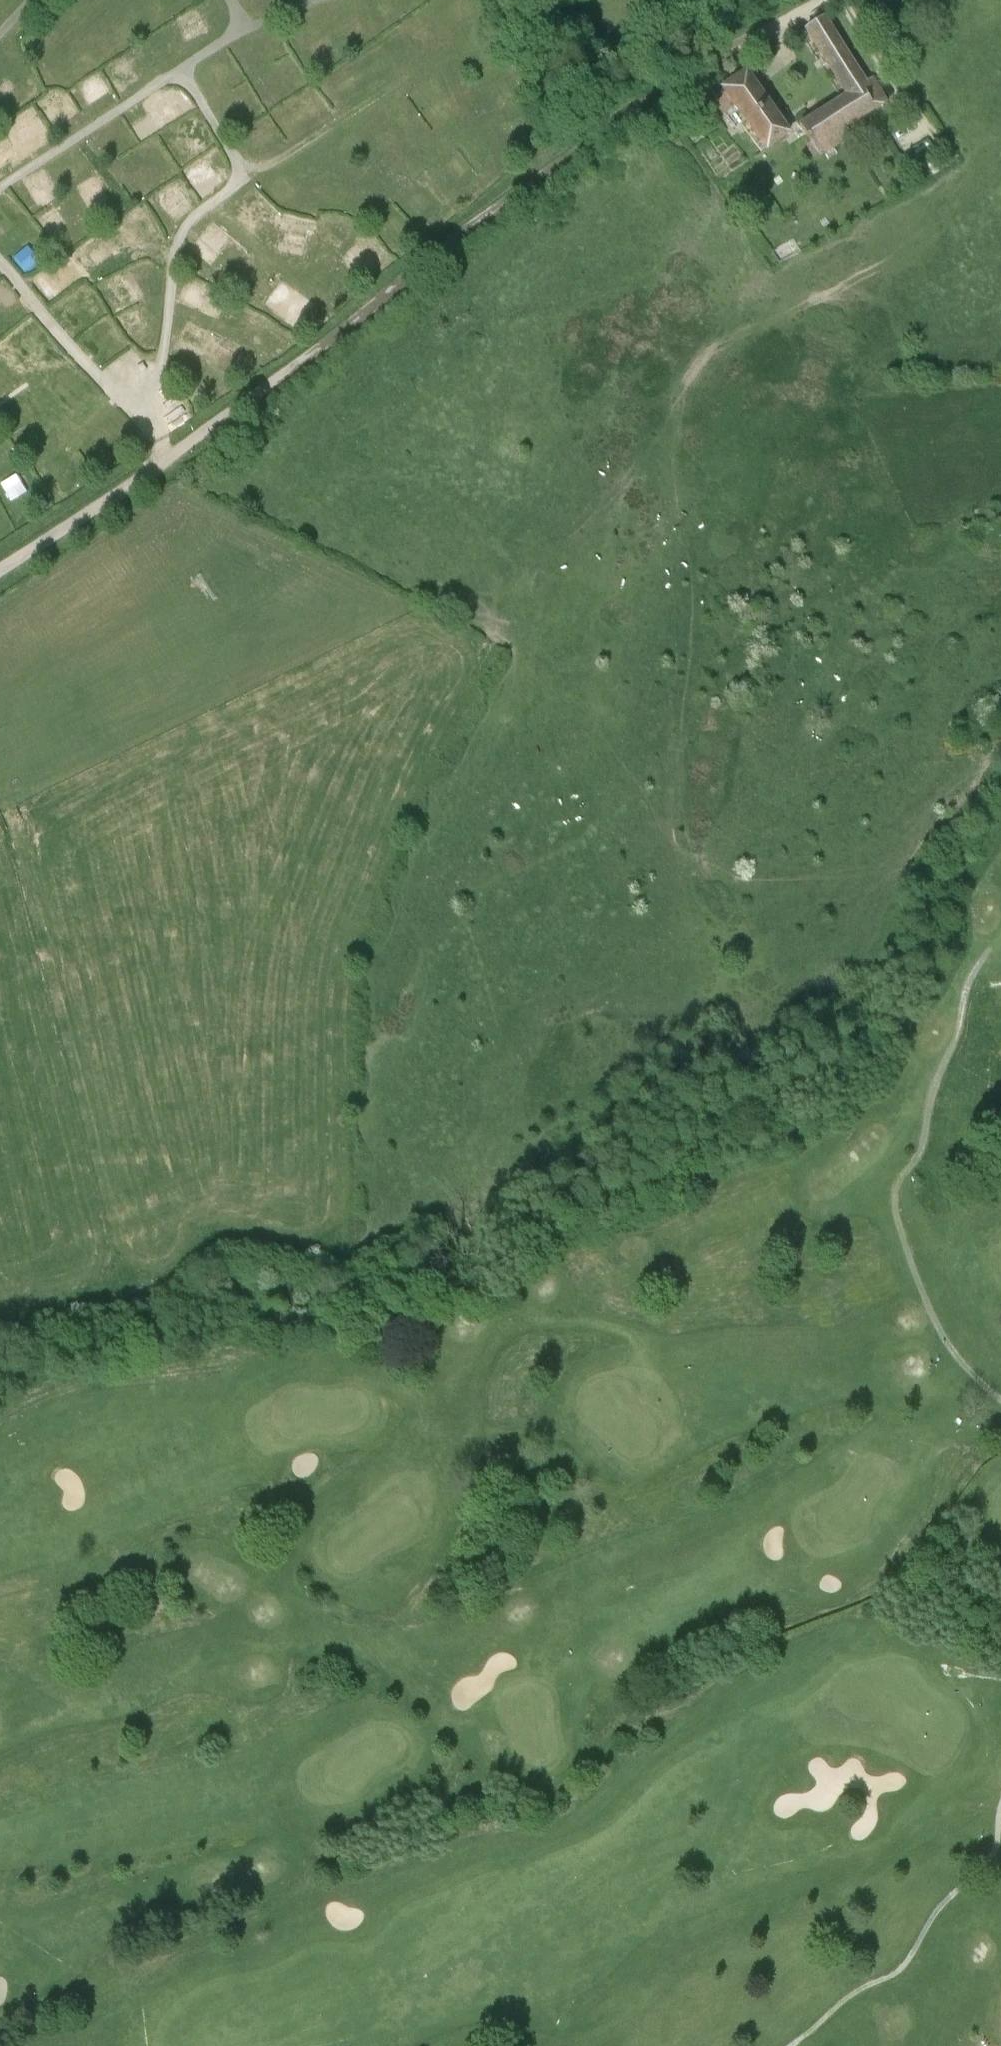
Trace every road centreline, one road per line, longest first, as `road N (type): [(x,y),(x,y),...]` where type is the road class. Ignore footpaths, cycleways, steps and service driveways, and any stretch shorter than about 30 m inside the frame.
road 1 (track): [(820,0),(618,121),(257,393),(0,567)]

